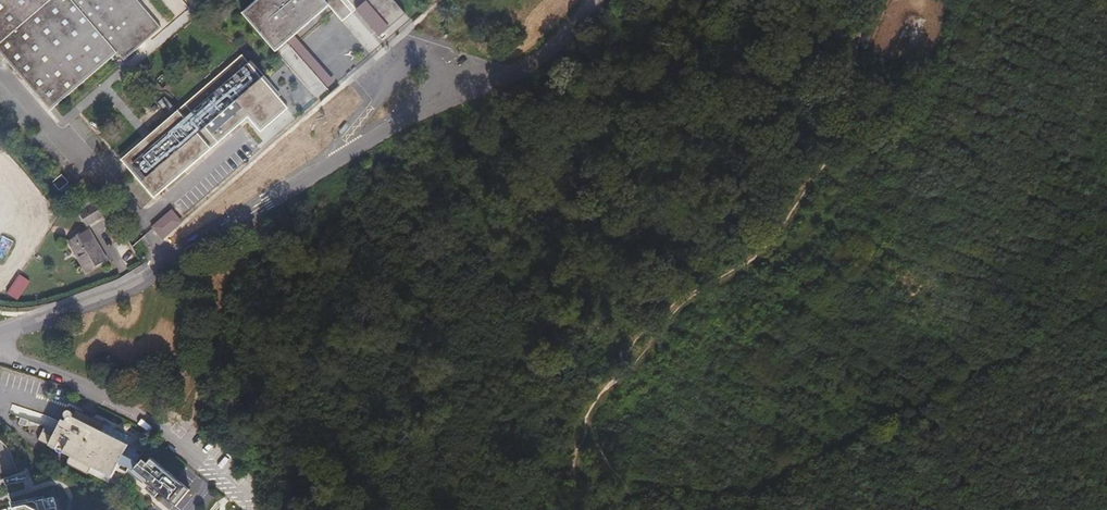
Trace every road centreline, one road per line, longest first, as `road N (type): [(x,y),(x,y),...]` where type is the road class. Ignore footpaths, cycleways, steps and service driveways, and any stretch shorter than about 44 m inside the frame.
road 1 (track): [(871,0),(857,84),(829,162),(758,250),(637,348),(590,413),(573,509)]
road 2 (unclassified): [(0,334),(133,284),(335,160)]
road 3 (unclassified): [(0,340),(15,359),(69,375),(141,414),(255,509)]
road 4 (unclassified): [(466,90),(440,64),(404,64),(335,160)]
road 5 (unclassified): [(466,90),(530,67),(590,0)]
road 6 (unclassified): [(335,160),(466,90)]

